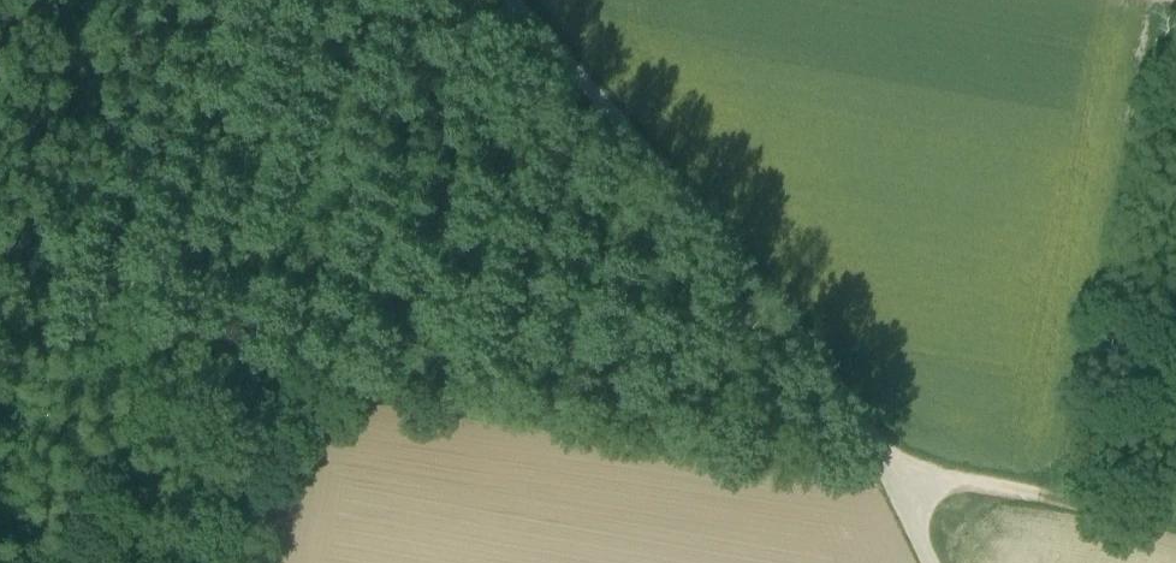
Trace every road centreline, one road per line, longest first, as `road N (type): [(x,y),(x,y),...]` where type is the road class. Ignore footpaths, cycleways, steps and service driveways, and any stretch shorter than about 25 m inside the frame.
road 1 (unclassified): [(512,0),(761,283),(892,482),(932,562)]

